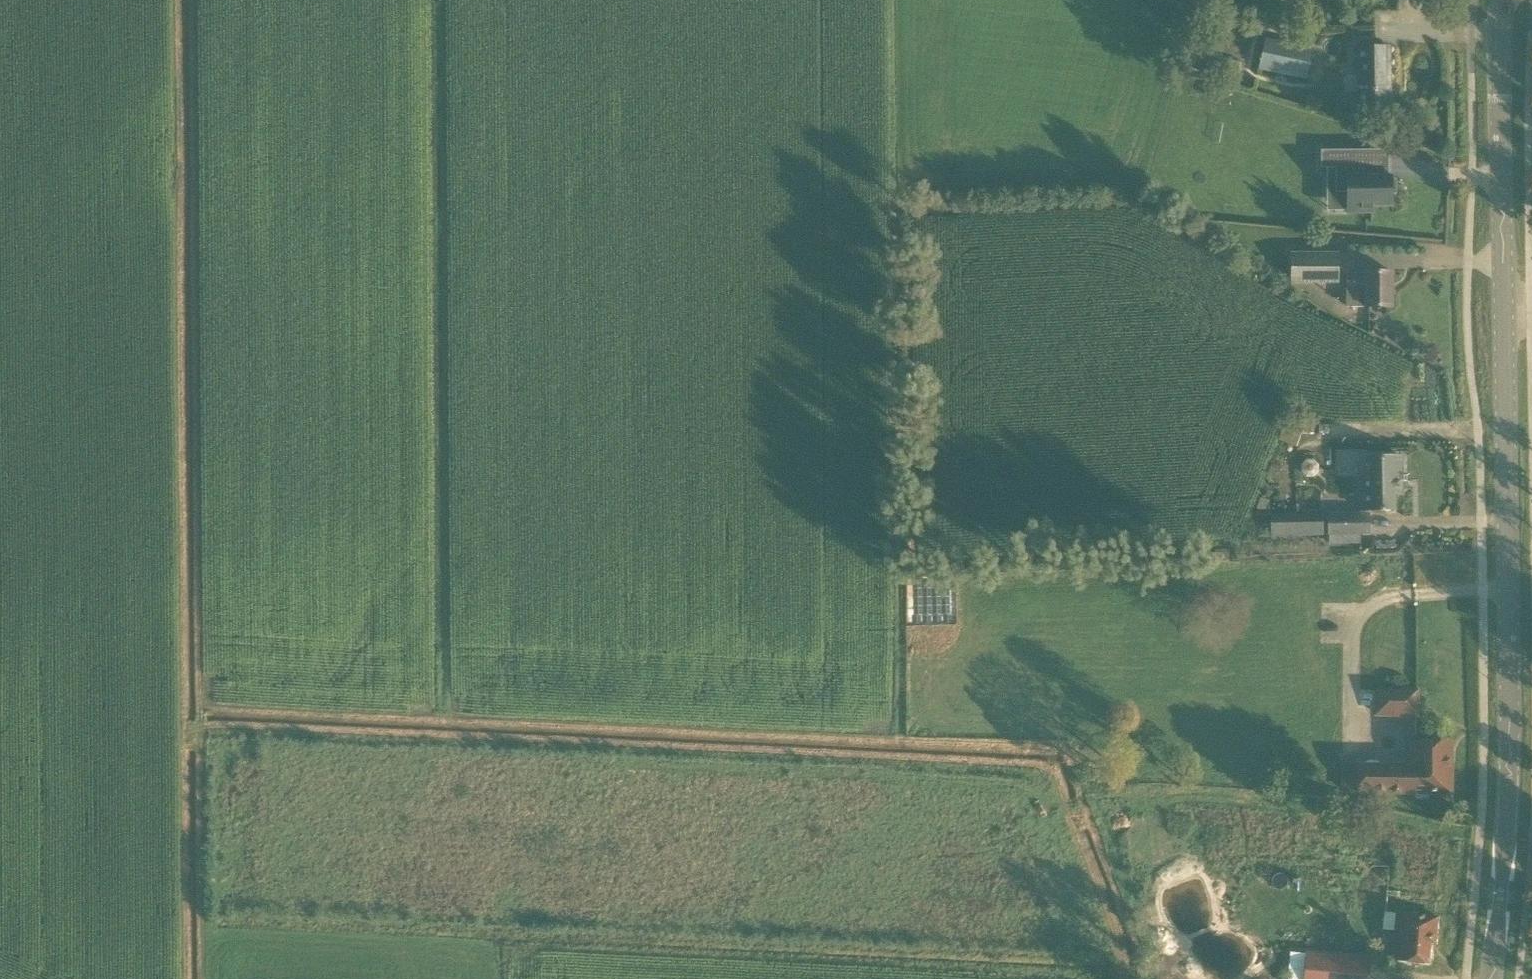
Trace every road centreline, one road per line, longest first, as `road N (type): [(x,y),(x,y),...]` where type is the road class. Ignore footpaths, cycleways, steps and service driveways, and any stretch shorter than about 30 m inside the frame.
road 1 (tertiary): [(1493,978),(1509,687),(1503,0)]

